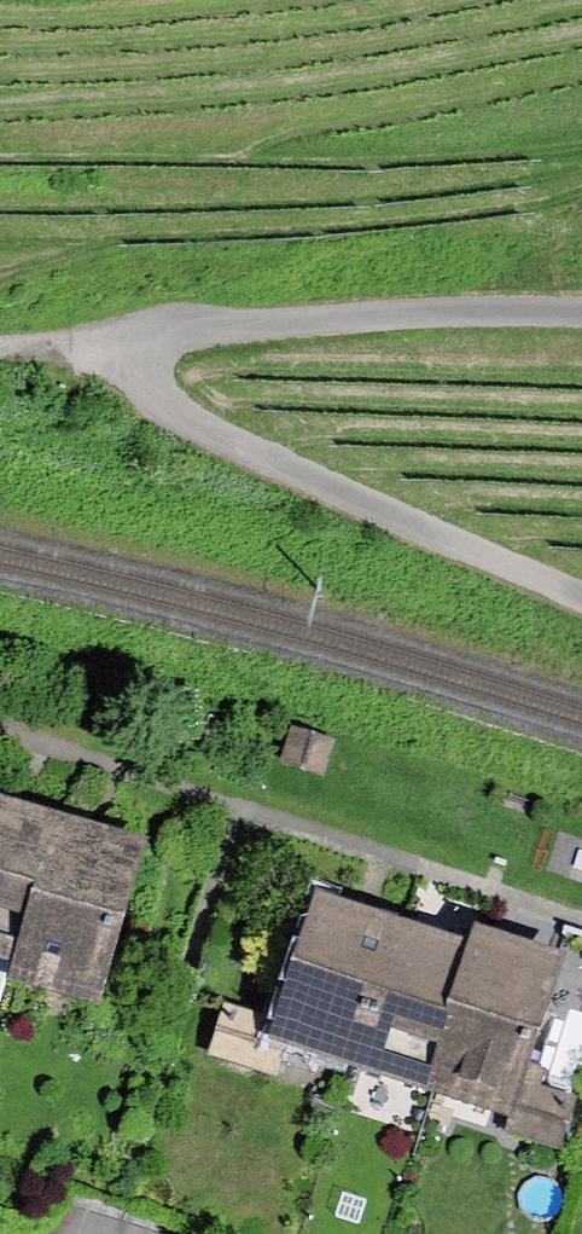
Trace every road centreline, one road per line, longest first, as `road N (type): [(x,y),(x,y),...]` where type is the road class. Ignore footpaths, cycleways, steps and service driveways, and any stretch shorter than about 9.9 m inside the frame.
road 1 (track): [(134,347),(136,376),(174,414),(581,594)]
road 2 (track): [(134,347),(173,327),(446,312),(581,315)]
road 3 (track): [(0,348),(134,347)]

